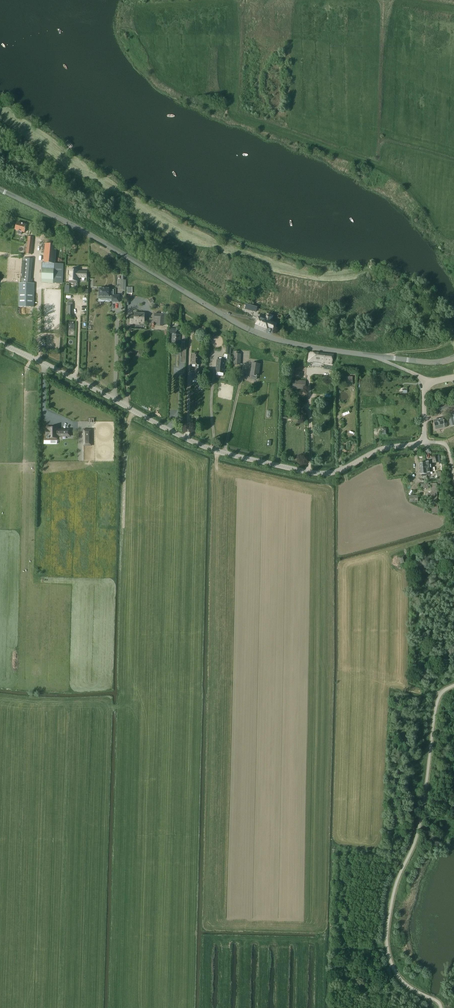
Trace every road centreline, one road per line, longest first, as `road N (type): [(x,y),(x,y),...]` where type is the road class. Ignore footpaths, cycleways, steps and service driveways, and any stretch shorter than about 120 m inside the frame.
road 1 (unclassified): [(0,348),(201,450),(322,474),(425,442),(424,382)]
road 2 (tertiary): [(380,357),(258,336),(0,193)]
road 3 (track): [(453,686),(436,706),(421,818),(387,932),(396,971),(441,1007)]

